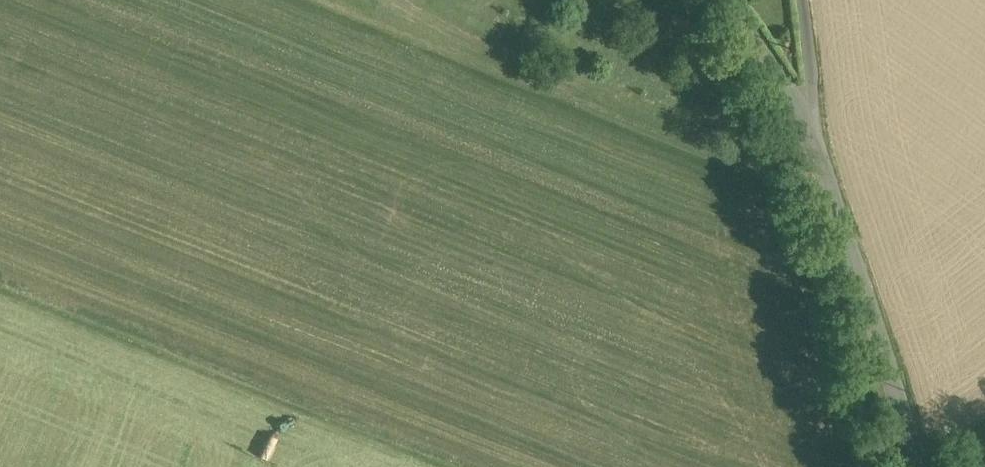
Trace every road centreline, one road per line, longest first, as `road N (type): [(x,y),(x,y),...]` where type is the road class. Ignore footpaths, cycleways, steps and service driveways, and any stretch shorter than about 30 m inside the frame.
road 1 (unclassified): [(922,466),(830,185),(796,107),(731,0)]

